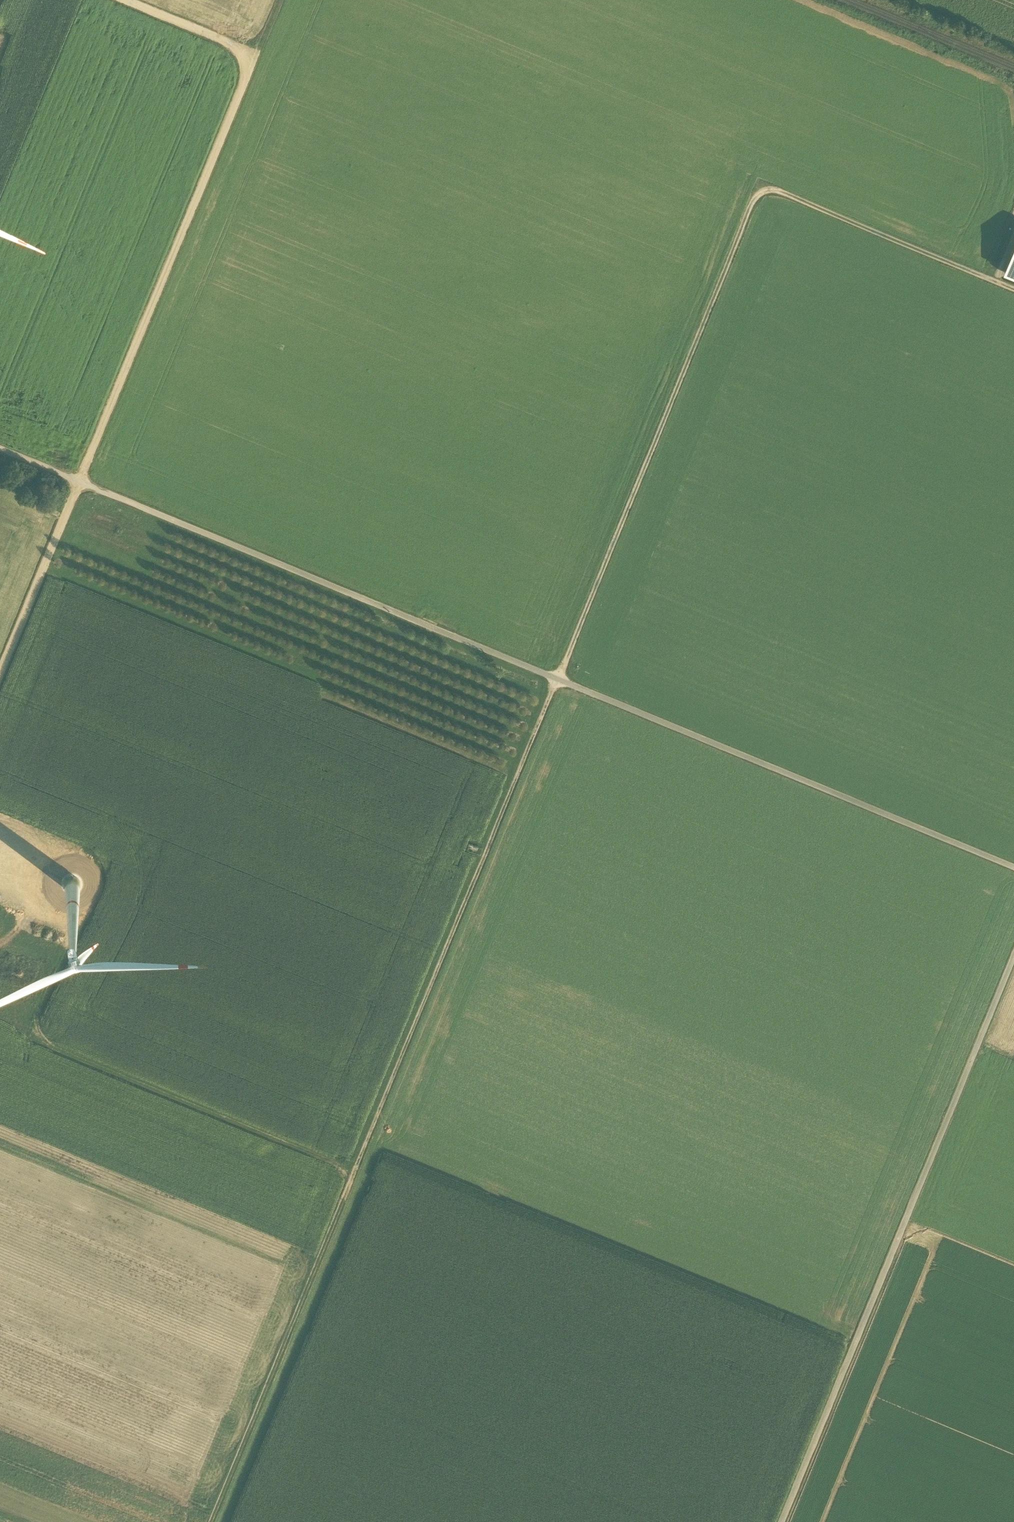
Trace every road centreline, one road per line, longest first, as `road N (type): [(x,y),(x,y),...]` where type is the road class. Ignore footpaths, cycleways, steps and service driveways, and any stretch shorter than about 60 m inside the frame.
road 1 (track): [(210,1521),(762,184),(1013,289)]
road 2 (track): [(1013,867),(0,448)]
road 3 (track): [(256,53),(0,673)]
road 4 (track): [(781,1521),(1013,959)]
road 5 (track): [(128,0),(256,53)]

